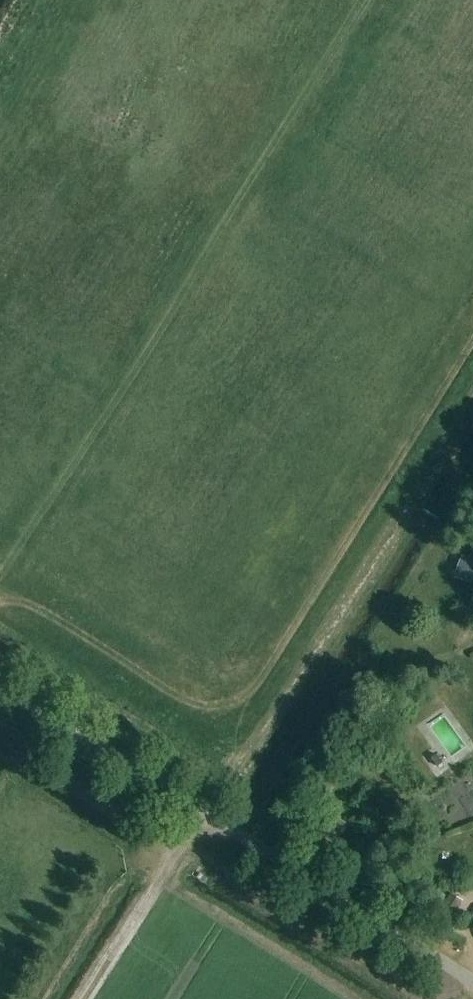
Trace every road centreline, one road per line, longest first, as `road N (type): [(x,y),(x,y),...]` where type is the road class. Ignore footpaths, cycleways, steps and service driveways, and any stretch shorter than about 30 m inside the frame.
road 1 (track): [(56,497),(357,0)]
road 2 (unclassified): [(472,982),(0,686)]
road 3 (track): [(472,407),(214,819)]
road 4 (track): [(200,811),(87,998)]

